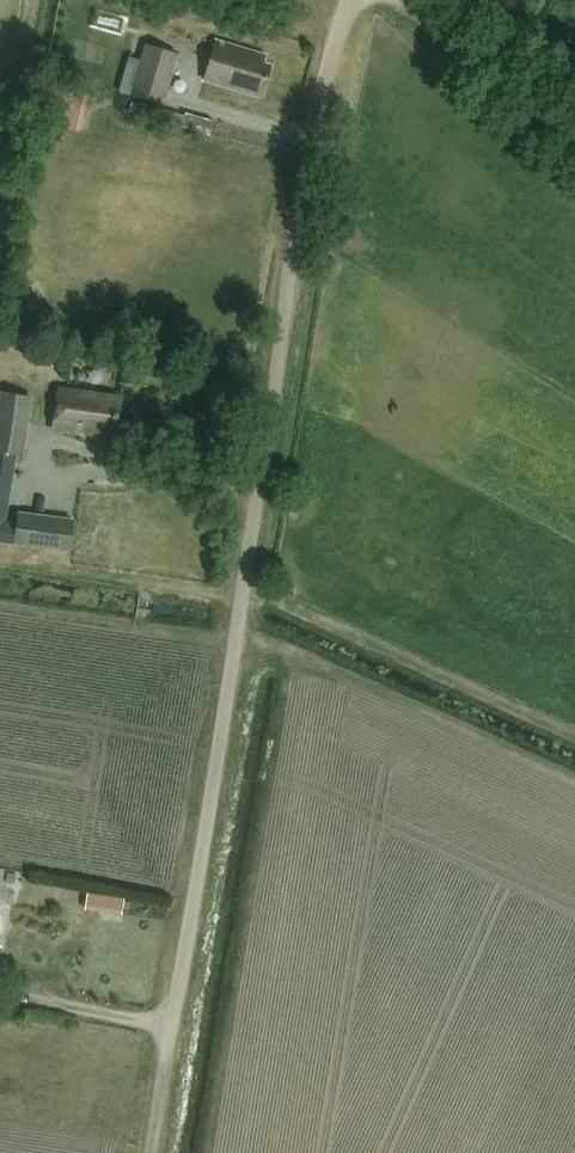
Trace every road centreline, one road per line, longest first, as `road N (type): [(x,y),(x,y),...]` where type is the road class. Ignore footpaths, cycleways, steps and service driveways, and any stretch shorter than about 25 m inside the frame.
road 1 (track): [(170,1033),(314,146),(332,46),(350,0)]
road 2 (track): [(0,563),(242,601)]
road 3 (unclassified): [(574,133),(416,0)]

